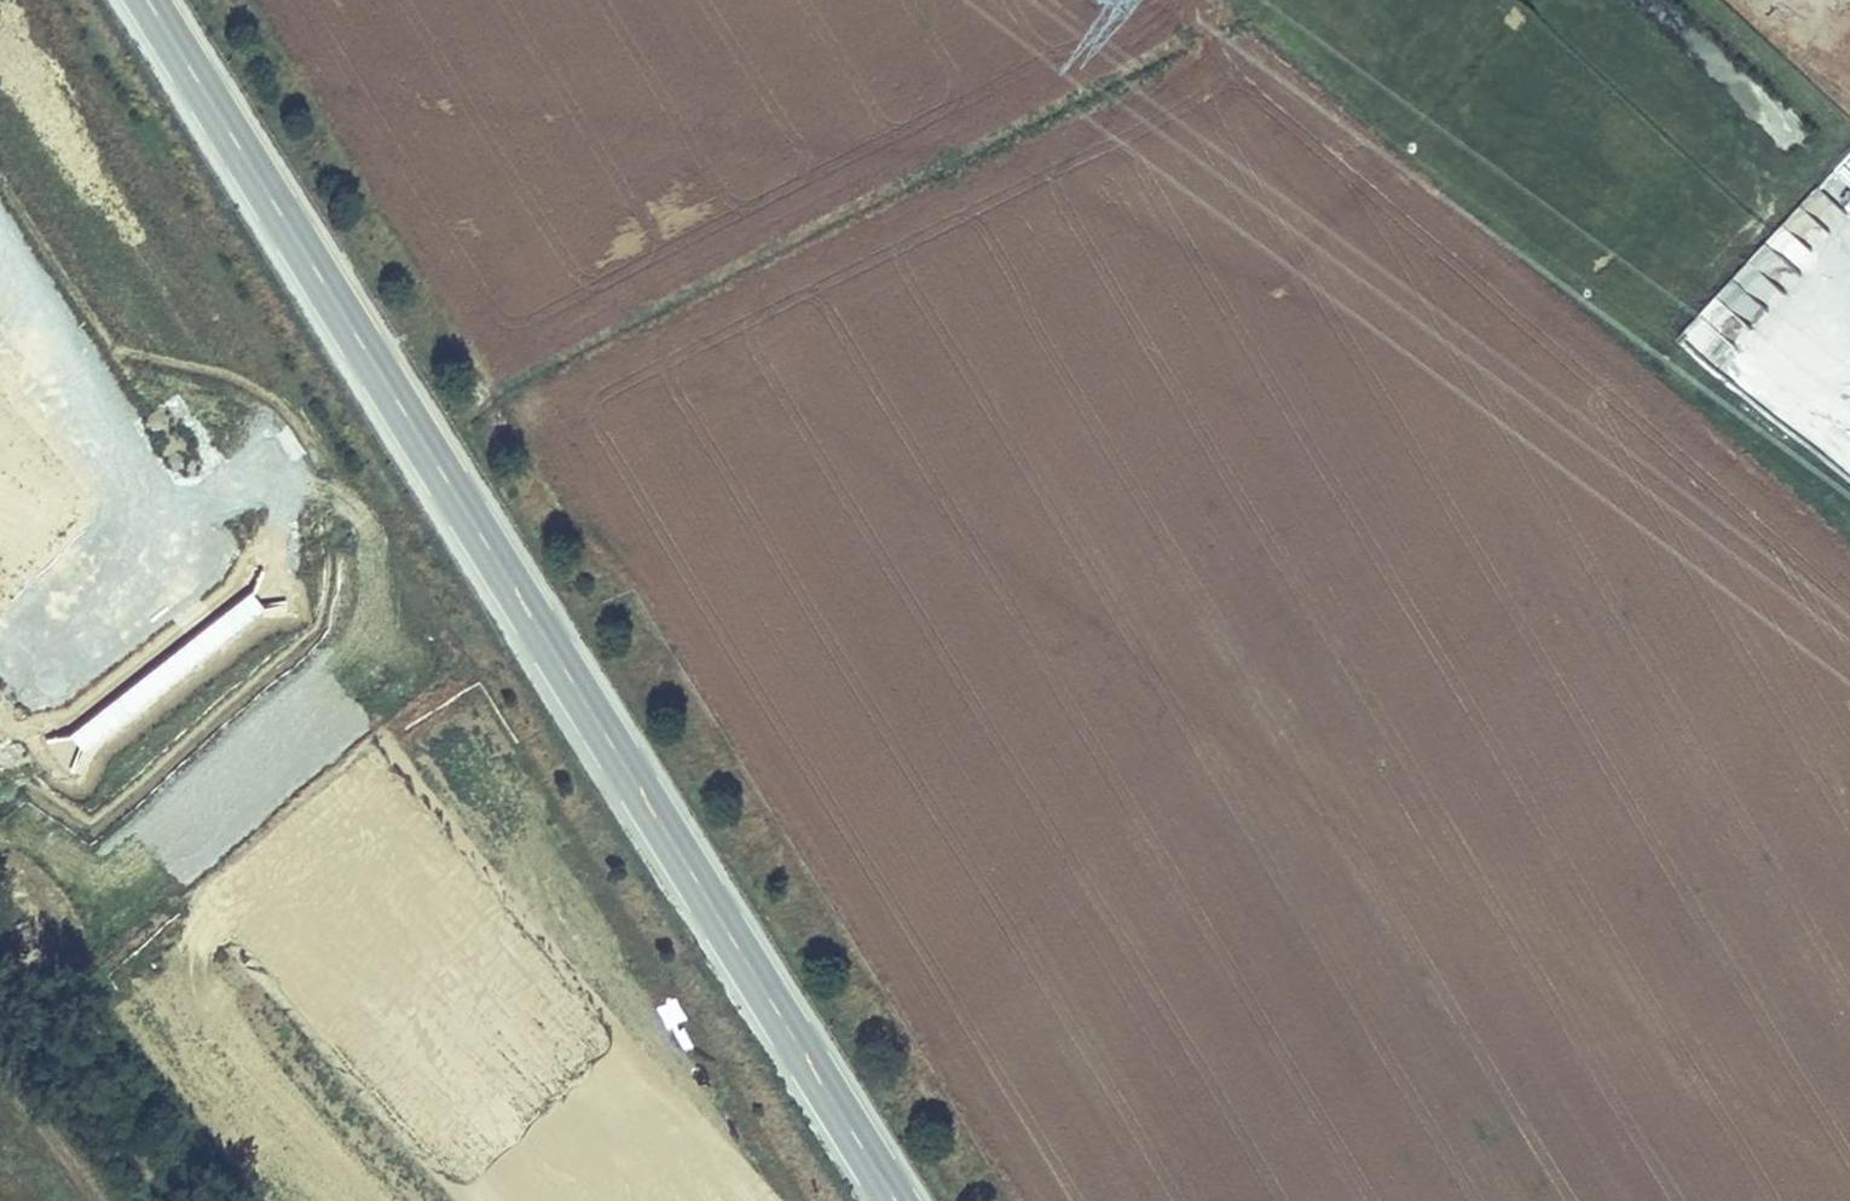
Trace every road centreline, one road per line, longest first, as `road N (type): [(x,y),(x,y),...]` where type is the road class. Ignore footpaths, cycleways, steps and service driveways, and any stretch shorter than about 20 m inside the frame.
road 1 (motorway): [(695,1200),(524,1018),(51,453)]
road 2 (motorway): [(0,544),(570,1200)]
road 3 (track): [(100,1200),(0,1067)]
road 4 (motorway): [(51,453),(0,334)]

